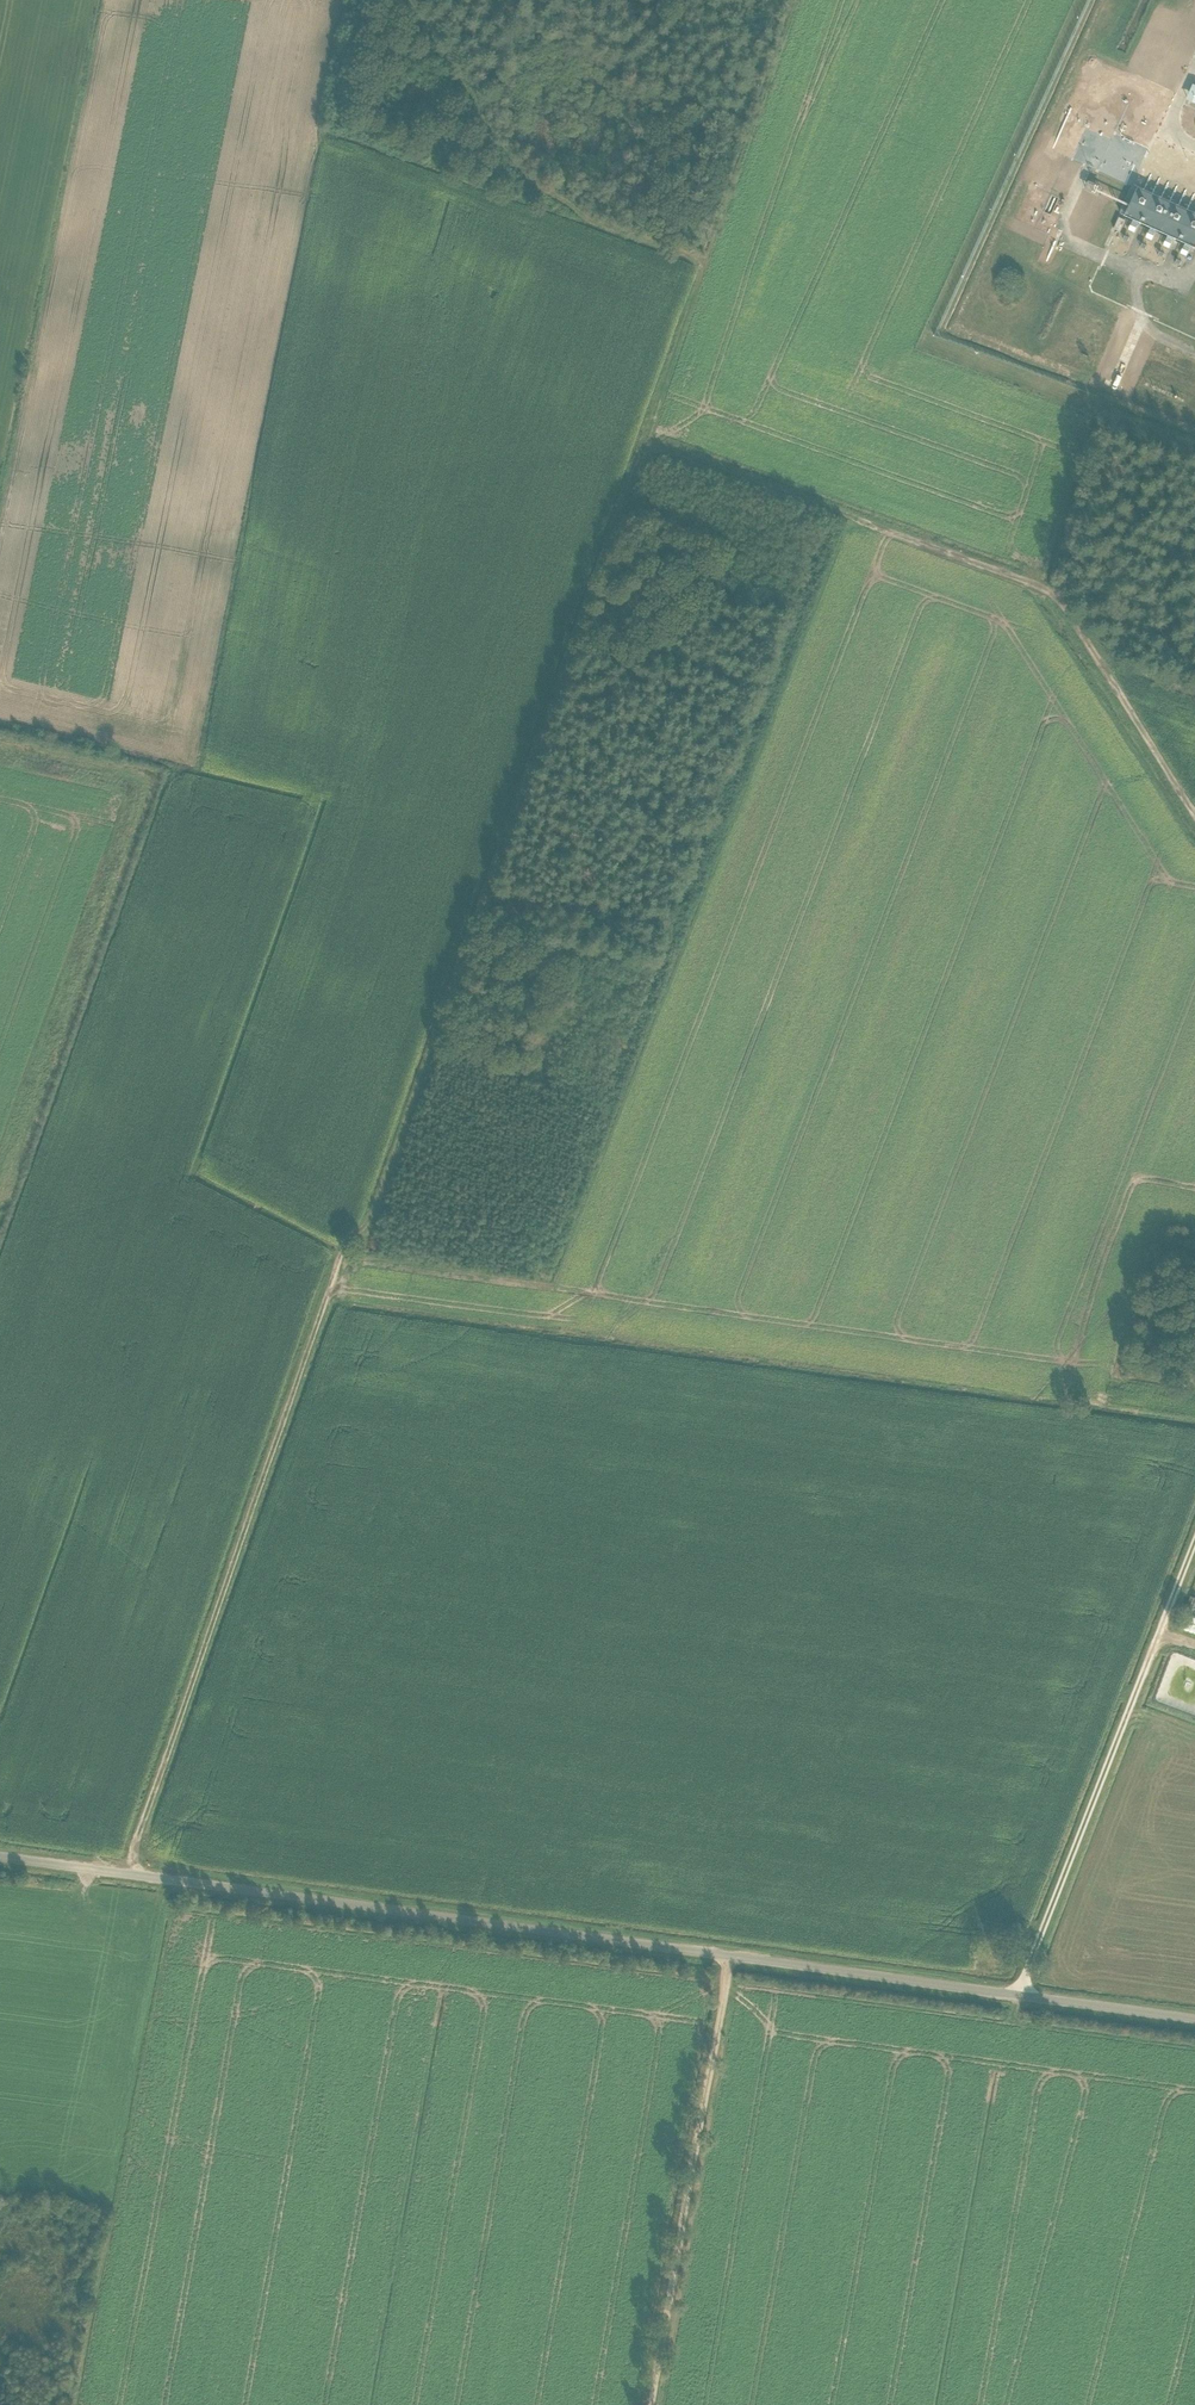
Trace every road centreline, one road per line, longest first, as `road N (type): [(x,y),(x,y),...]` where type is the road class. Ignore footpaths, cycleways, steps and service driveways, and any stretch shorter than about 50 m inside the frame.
road 1 (track): [(1194,811),(1051,593),(652,441),(371,1219),(342,1253),(125,1872)]
road 2 (unclassified): [(0,1855),(1194,2017)]
road 3 (track): [(1019,1994),(1194,1544)]
road 4 (track): [(729,1954),(651,2404)]

